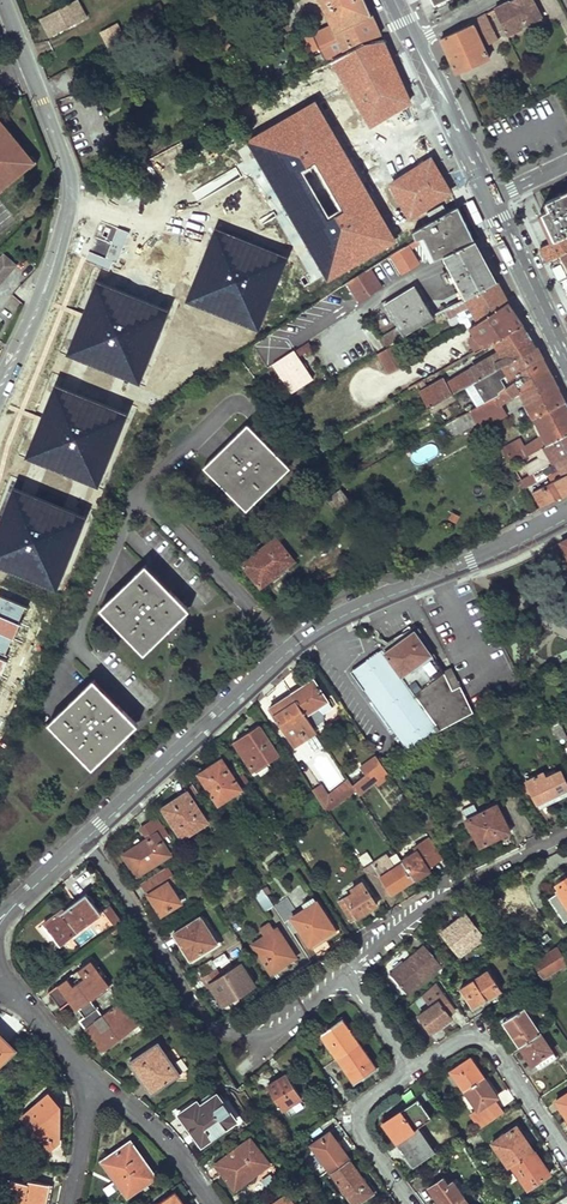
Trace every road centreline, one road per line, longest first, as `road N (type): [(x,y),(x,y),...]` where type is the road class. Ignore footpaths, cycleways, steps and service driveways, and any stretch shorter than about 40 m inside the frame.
road 1 (residential): [(566,518),(318,630),(84,841)]
road 2 (residential): [(344,980),(279,1030),(206,1026),(136,908),(84,841)]
road 3 (residential): [(566,834),(398,926),(344,980)]
road 4 (residential): [(566,1156),(494,1042),(459,1036),(412,1068)]
road 5 (residential): [(71,186),(46,288),(0,388)]
road 6 (residential): [(71,186),(1,0)]
road 7 (secondary): [(491,198),(566,361)]
road 8 (residential): [(412,1068),(363,1102),(358,1122),(412,1203)]
road 9 (secondary): [(414,41),(491,198)]
road 10 (residential): [(94,1086),(129,1103),(217,1203)]
road 11 (residential): [(0,980),(94,1086)]
road 12 (residential): [(94,1086),(71,1203)]

